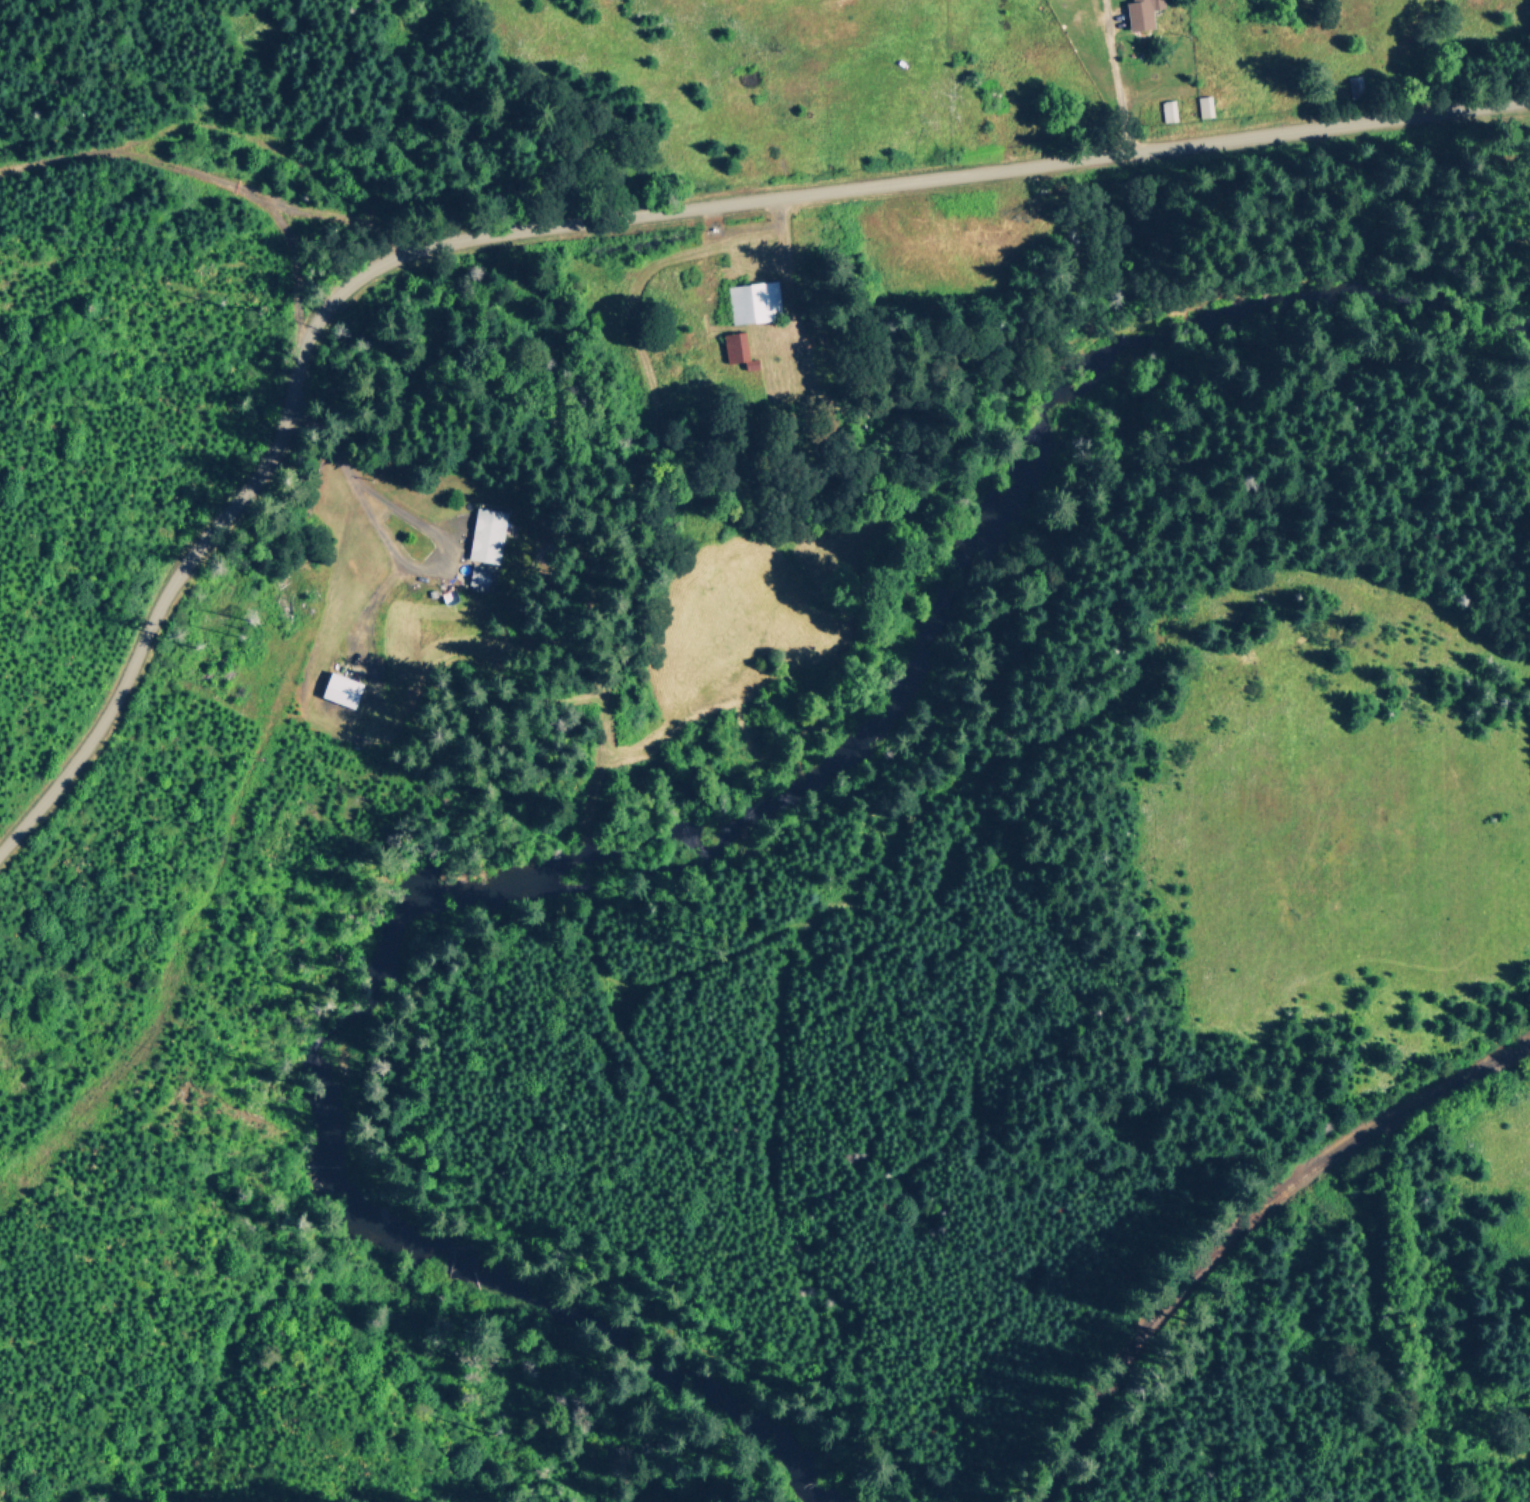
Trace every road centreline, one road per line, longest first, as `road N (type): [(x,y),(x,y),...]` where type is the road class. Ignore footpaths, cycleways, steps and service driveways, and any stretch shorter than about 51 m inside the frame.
road 1 (residential): [(1529,93),(454,241),(377,259),(332,287),(301,325),(269,413),(124,649),(83,741),(0,859)]
road 2 (track): [(0,197),(205,176),(285,182),(309,222),(301,325)]

